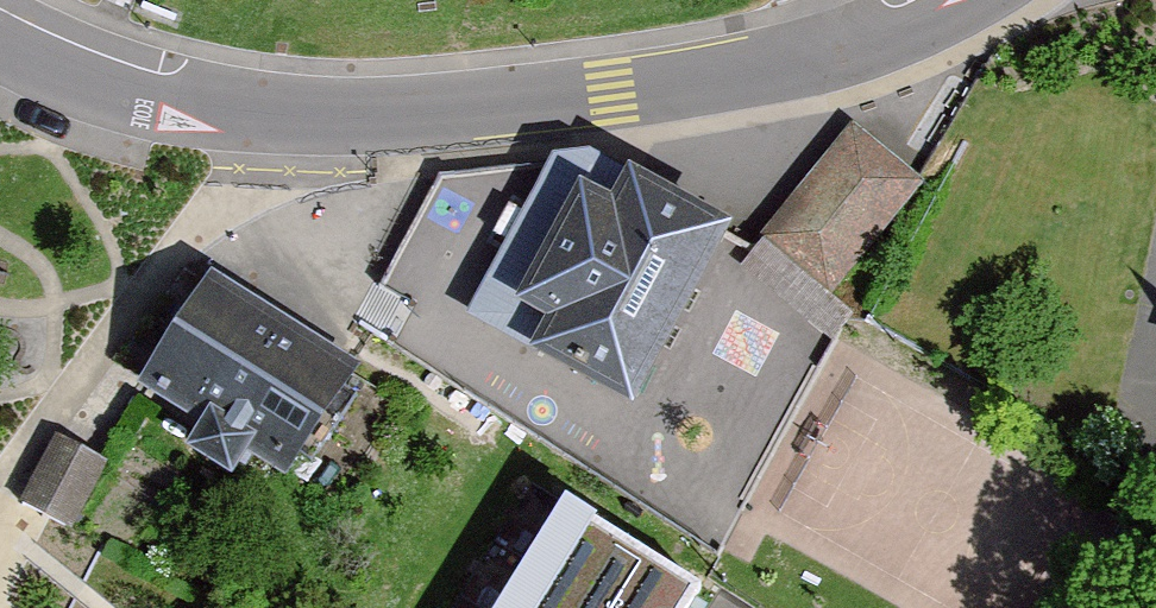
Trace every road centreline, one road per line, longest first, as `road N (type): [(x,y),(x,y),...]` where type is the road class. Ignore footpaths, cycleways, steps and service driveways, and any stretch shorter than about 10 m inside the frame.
road 1 (unclassified): [(0,46),(66,77),(145,99),(250,113),(442,111),(673,85),(816,58),(969,0)]
road 2 (residential): [(1155,340),(1128,479)]

